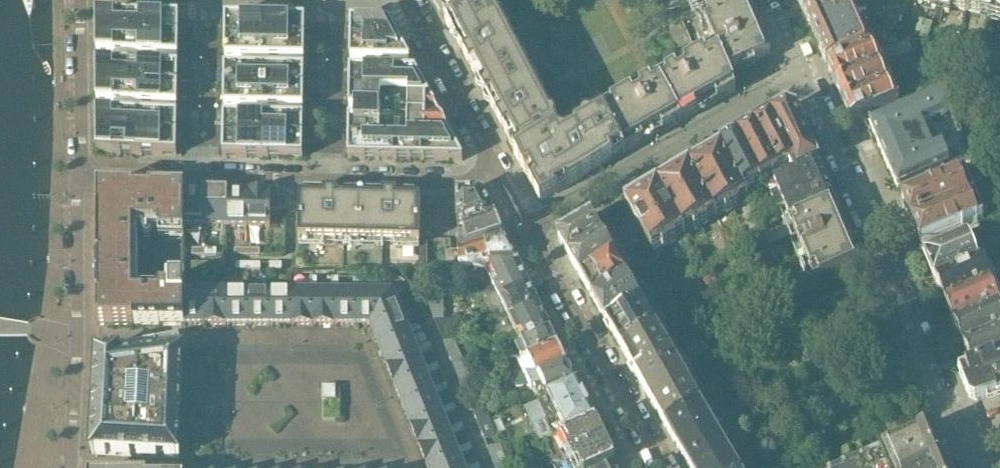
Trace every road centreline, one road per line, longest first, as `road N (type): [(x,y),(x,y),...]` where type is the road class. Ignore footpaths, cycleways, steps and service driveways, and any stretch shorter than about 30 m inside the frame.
road 1 (residential): [(76,177),(464,184),(491,176),(404,0)]
road 2 (residential): [(803,78),(546,218),(531,236),(663,467)]
road 3 (residential): [(958,434),(803,78)]
road 4 (residential): [(70,467),(76,177)]
road 5 (residential): [(79,0),(76,177)]

